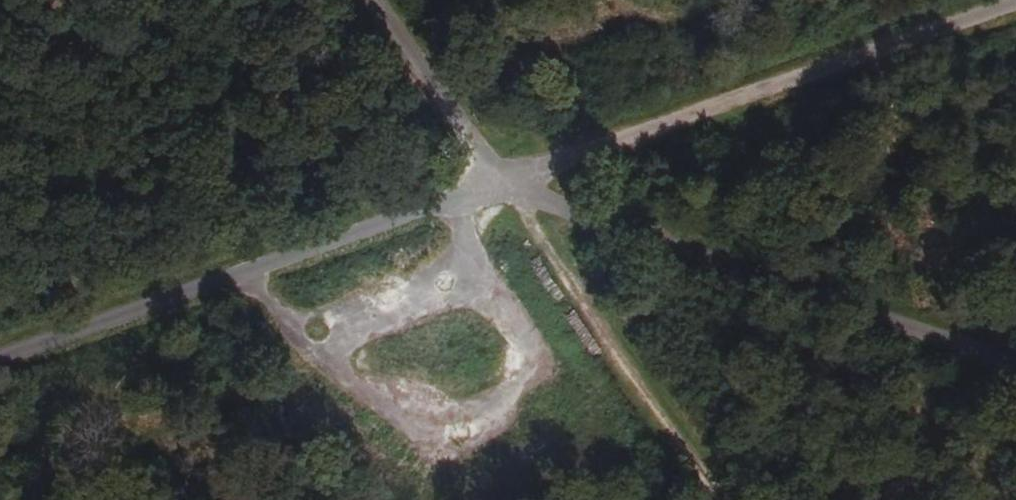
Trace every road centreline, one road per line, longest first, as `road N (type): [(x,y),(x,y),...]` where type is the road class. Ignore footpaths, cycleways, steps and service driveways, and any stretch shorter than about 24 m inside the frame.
road 1 (unclassified): [(503,187),(567,158),(1015,4)]
road 2 (unclassified): [(503,187),(1015,362)]
road 3 (unclassified): [(0,357),(503,187)]
road 4 (track): [(719,499),(503,187)]
road 5 (unclassified): [(503,187),(373,0)]

